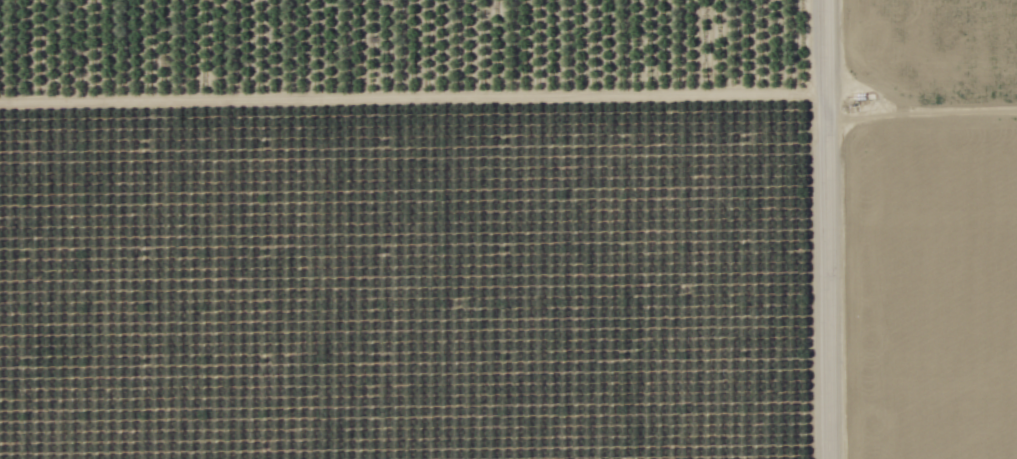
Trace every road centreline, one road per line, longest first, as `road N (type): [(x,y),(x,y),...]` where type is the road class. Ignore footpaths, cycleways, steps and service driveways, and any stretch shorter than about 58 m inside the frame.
road 1 (tertiary): [(830,458),(828,0)]

